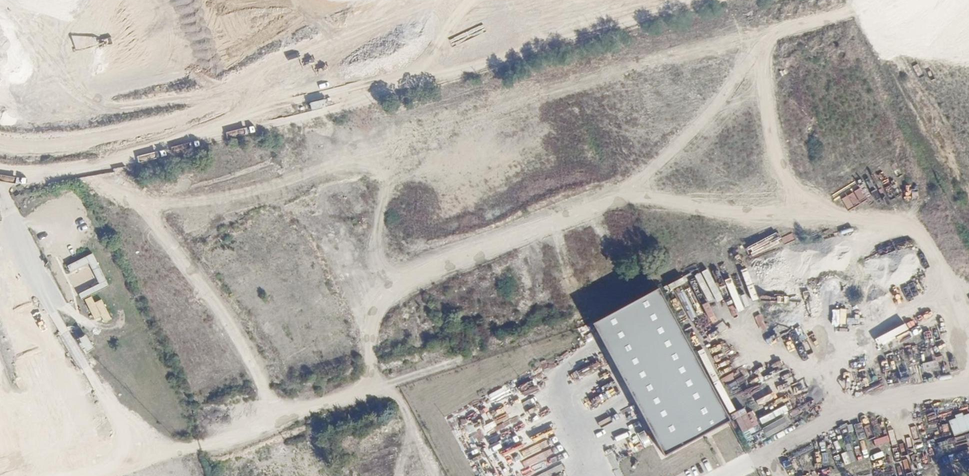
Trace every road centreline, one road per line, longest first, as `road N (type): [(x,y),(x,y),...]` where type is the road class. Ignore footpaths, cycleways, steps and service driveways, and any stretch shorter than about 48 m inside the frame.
road 1 (track): [(968,322),(927,243),(911,231),(648,196),(607,201),(392,288),(376,310),(372,337),(442,475)]
road 2 (track): [(809,217),(770,125),(769,44),(795,25),(851,9)]
road 3 (track): [(968,379),(900,384),(726,475)]
road 4 (track): [(769,44),(627,199)]
road 5 (track): [(609,475),(557,386),(558,374),(590,350)]

